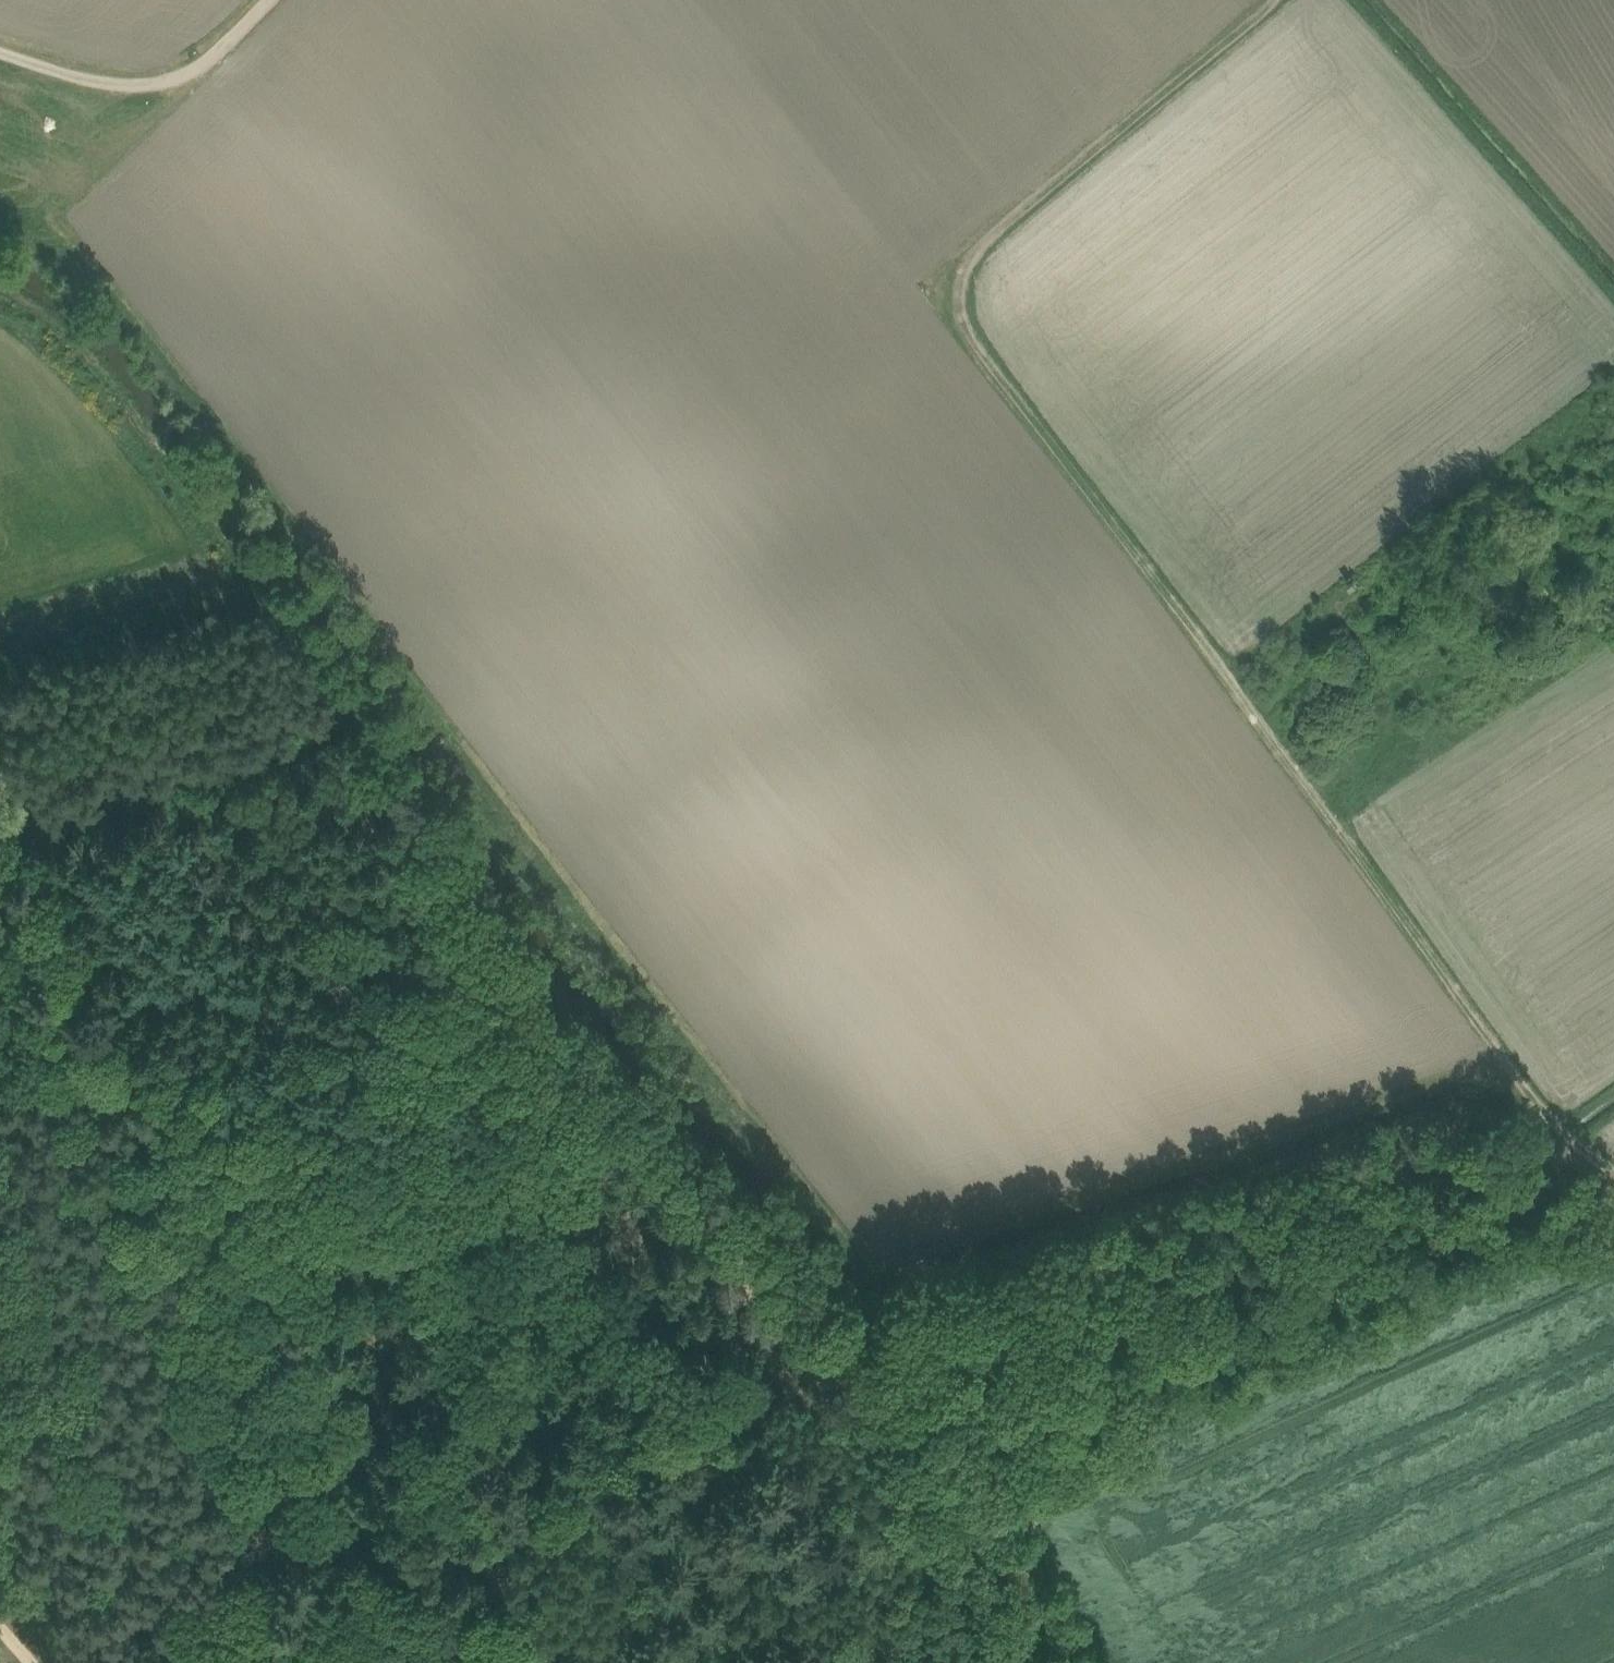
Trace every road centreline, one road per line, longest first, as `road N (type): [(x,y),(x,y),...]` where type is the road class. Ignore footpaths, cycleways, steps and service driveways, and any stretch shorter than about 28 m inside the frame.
road 1 (track): [(1276,0),(976,255),(966,296),(978,340),(1572,1126),(1613,1166)]
road 2 (track): [(0,48),(126,87),(164,88),(214,62),(268,0)]

